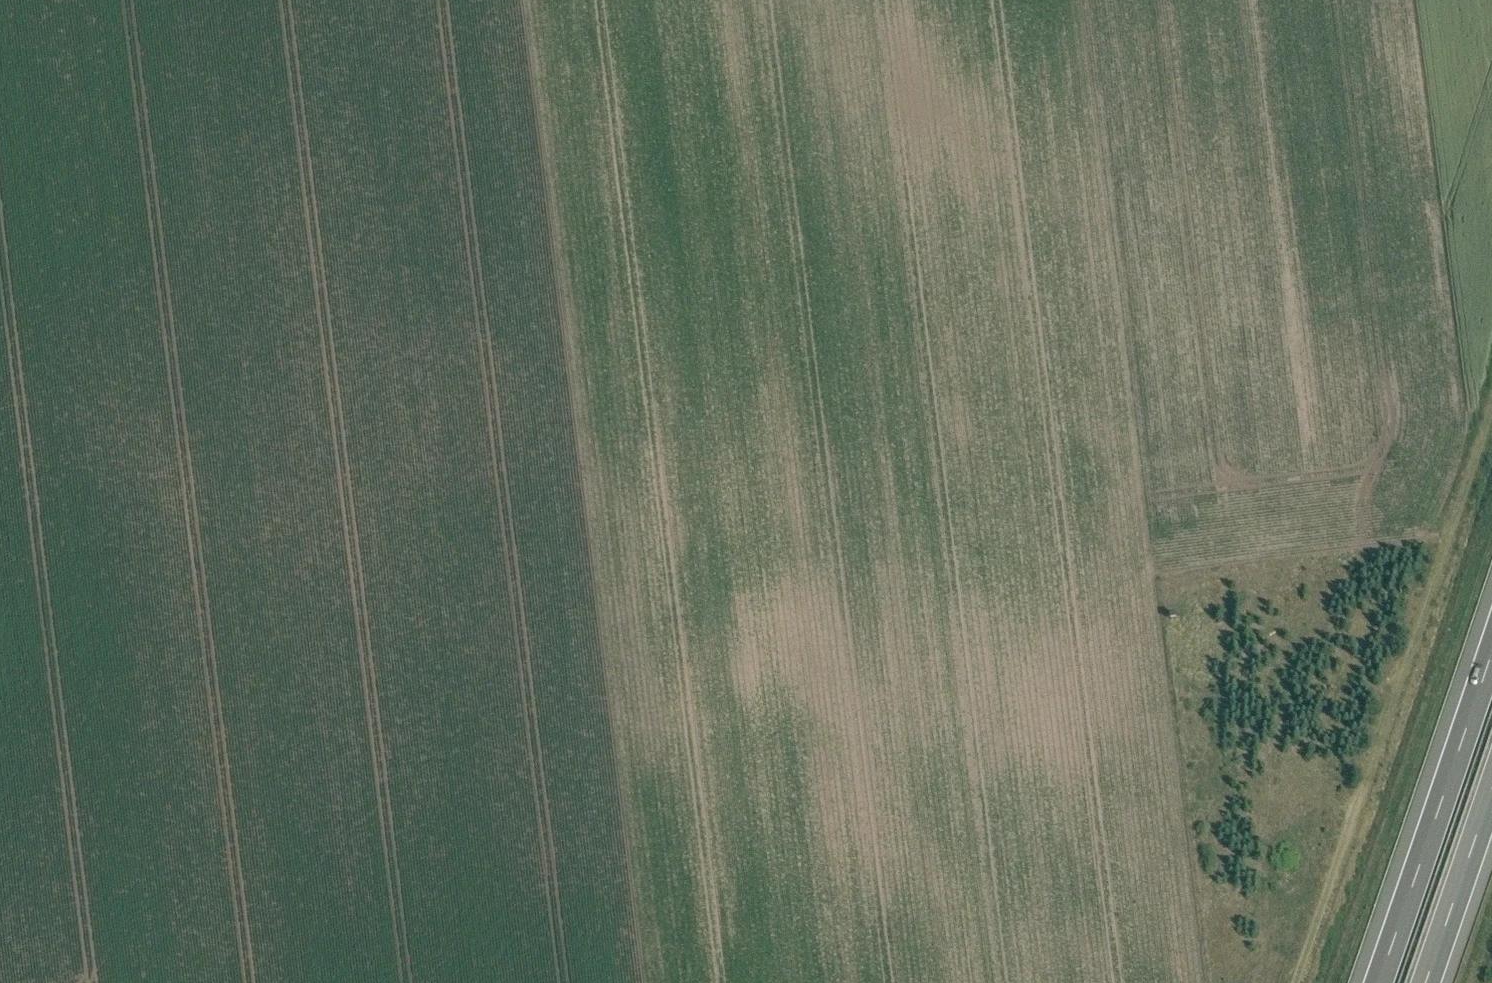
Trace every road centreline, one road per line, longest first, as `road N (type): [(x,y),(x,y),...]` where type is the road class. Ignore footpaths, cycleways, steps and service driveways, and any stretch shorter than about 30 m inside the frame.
road 1 (motorway): [(1491,654),(1379,982)]
road 2 (motorway): [(1427,982),(1491,790)]

